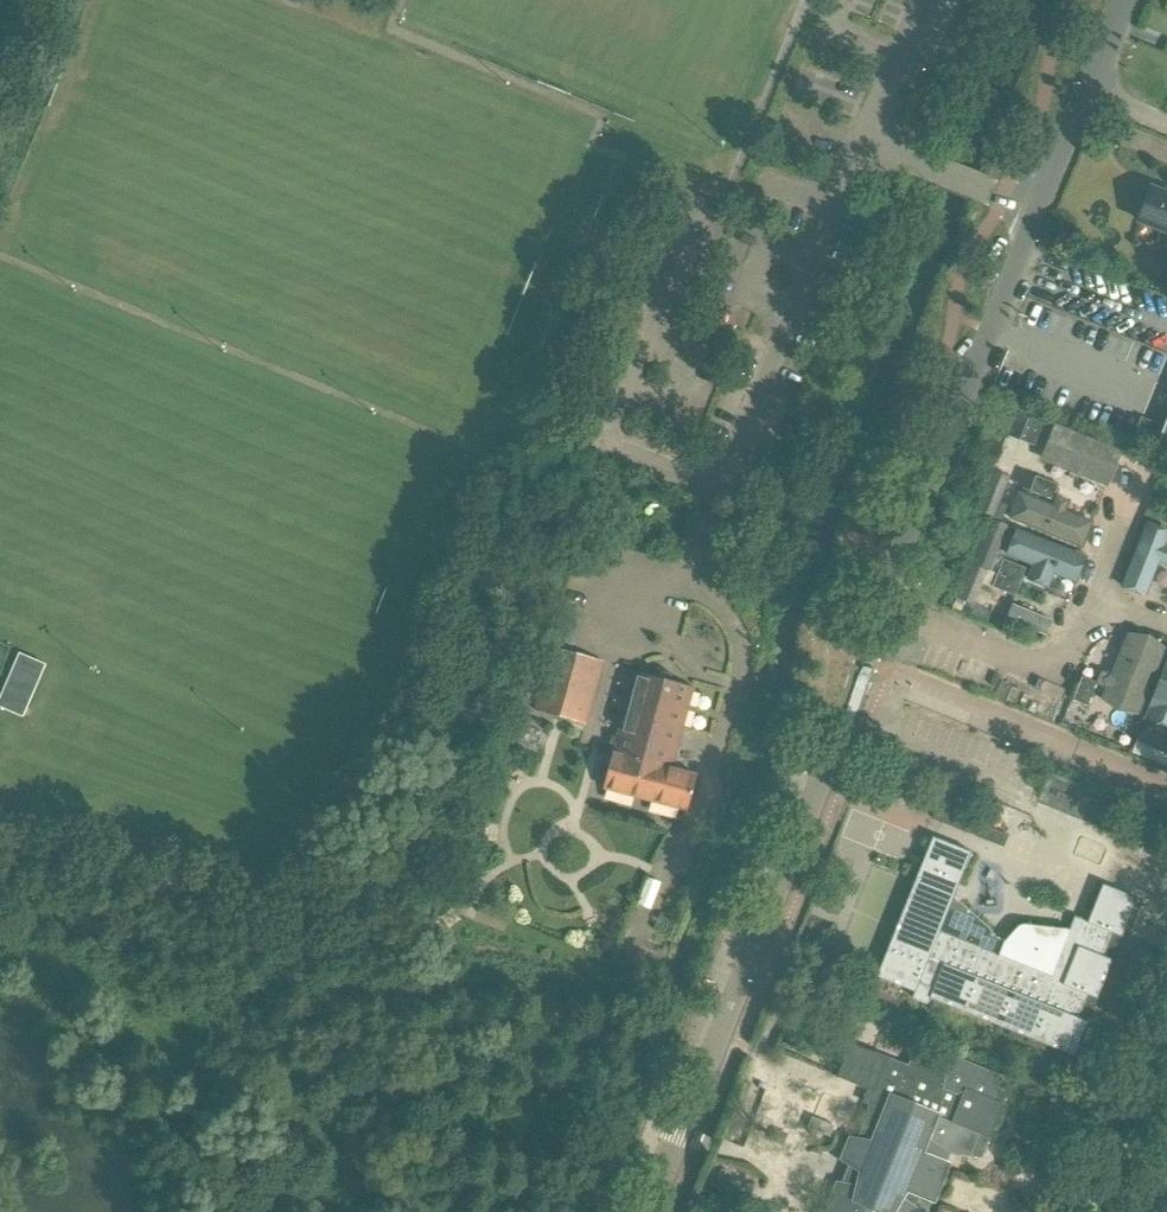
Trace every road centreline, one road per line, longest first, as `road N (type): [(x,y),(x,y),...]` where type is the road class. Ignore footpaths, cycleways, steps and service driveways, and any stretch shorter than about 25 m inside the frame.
road 1 (residential): [(653,1211),(881,605),(1121,0)]
road 2 (track): [(526,1211),(622,970)]

